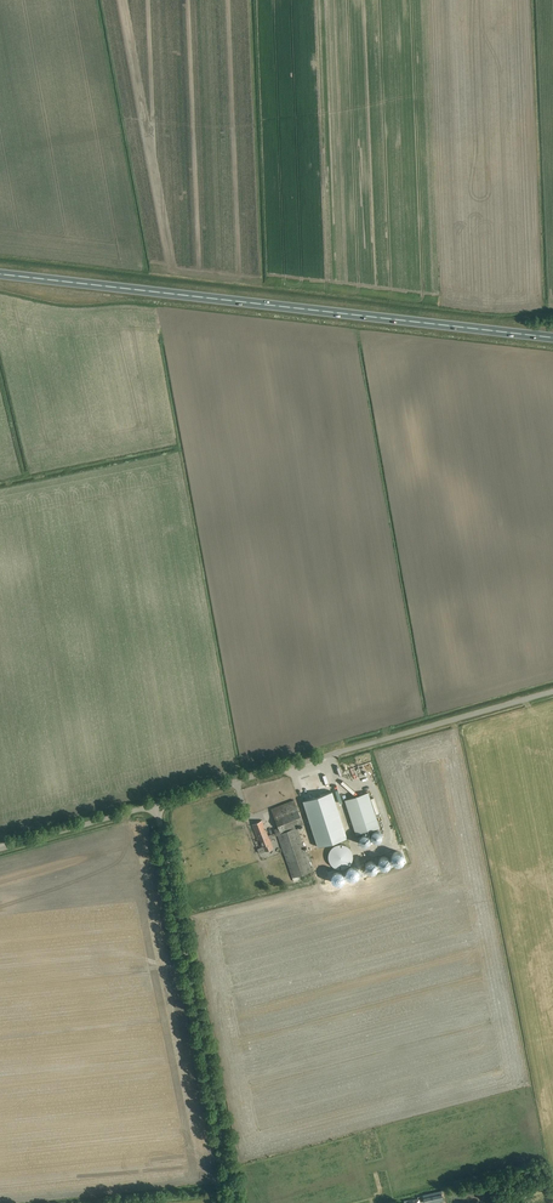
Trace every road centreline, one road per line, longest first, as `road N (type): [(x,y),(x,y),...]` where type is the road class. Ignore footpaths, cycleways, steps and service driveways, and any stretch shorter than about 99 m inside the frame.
road 1 (trunk): [(552,337),(0,274)]
road 2 (unclassified): [(552,692),(155,805)]
road 3 (unclassified): [(236,1202),(155,805)]
road 4 (unclassified): [(0,849),(155,805)]

